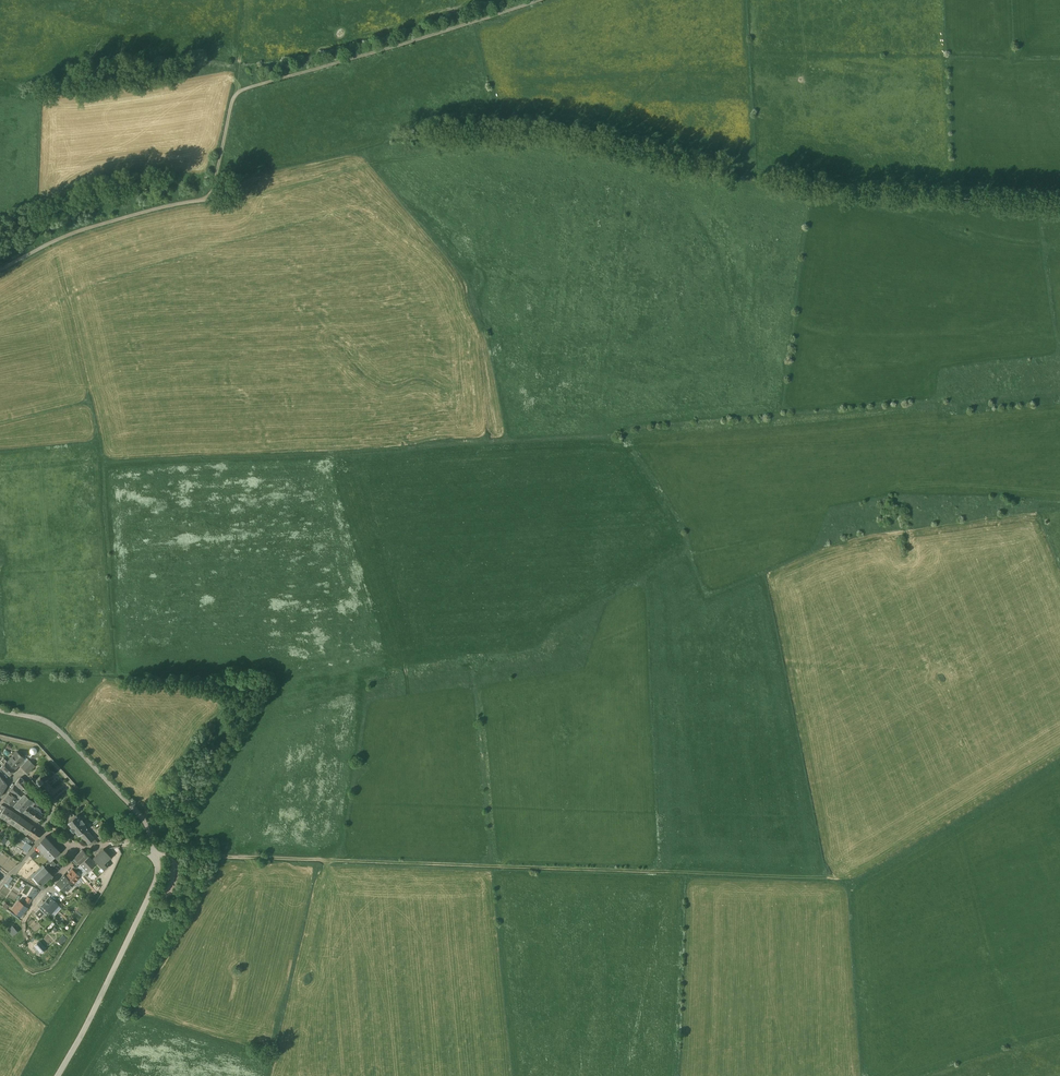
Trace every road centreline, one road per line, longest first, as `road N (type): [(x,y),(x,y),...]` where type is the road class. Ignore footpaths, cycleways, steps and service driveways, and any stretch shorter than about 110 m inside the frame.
road 1 (track): [(168,854),(827,878)]
road 2 (track): [(538,0),(239,91),(206,198),(75,231),(0,268)]
road 3 (unclassified): [(57,1075),(150,894),(153,854)]
road 4 (unclassified): [(0,710),(59,731),(144,821),(153,854)]

